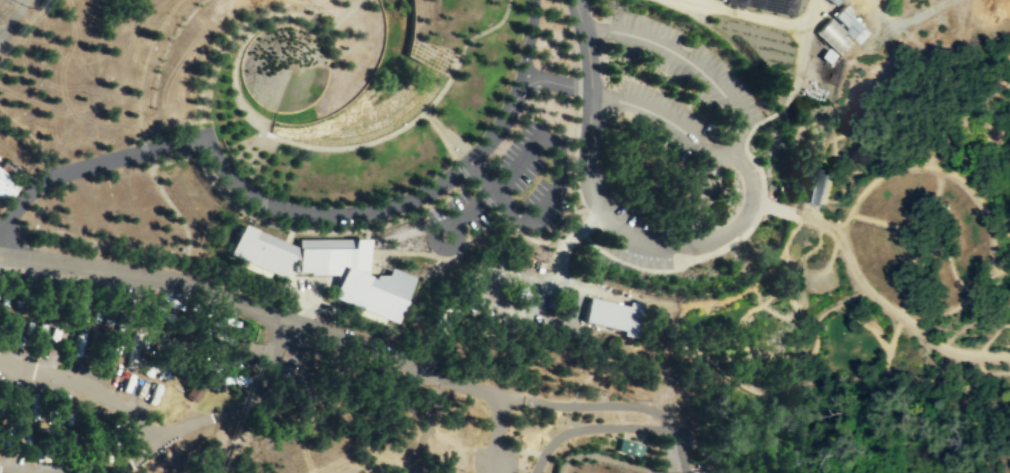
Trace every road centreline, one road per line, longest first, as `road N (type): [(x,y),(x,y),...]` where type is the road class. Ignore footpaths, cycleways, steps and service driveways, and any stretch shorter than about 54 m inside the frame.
road 1 (residential): [(497,394),(169,279),(0,252)]

